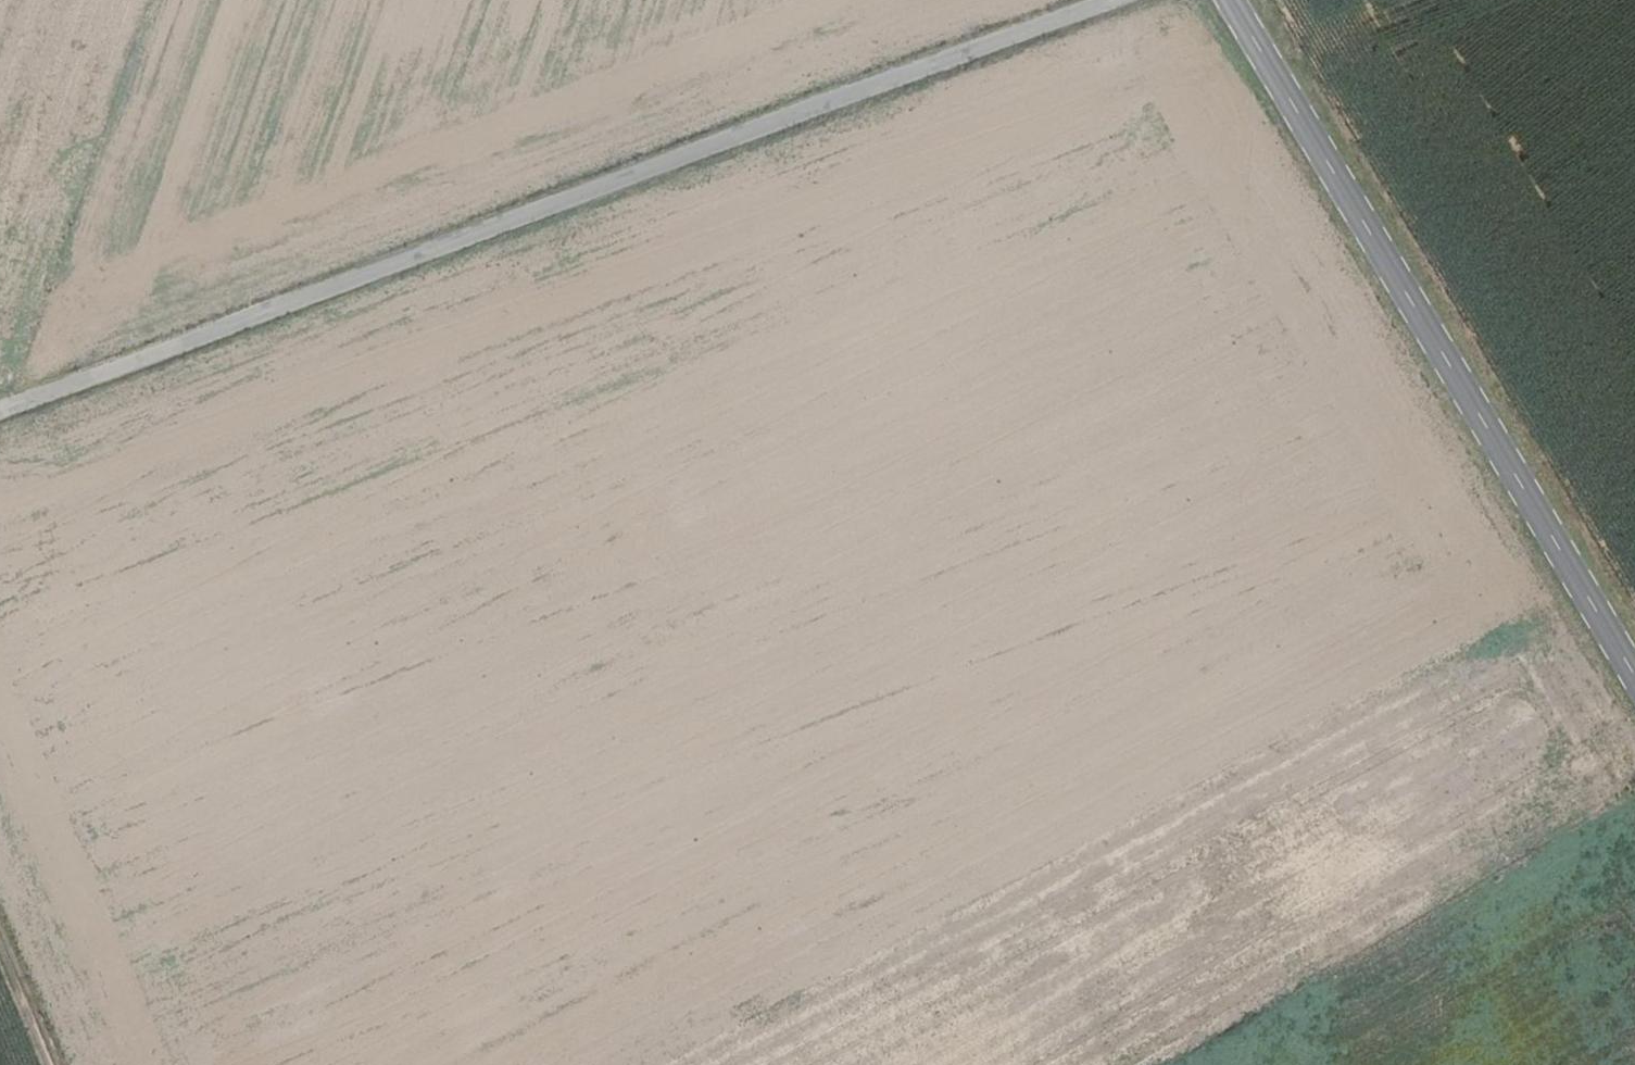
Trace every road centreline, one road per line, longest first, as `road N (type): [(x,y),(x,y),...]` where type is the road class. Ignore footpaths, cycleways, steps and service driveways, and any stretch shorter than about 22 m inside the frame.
road 1 (unclassified): [(1107,0),(0,410)]
road 2 (secondary): [(1230,0),(1634,676)]
road 3 (track): [(57,1064),(0,930)]

